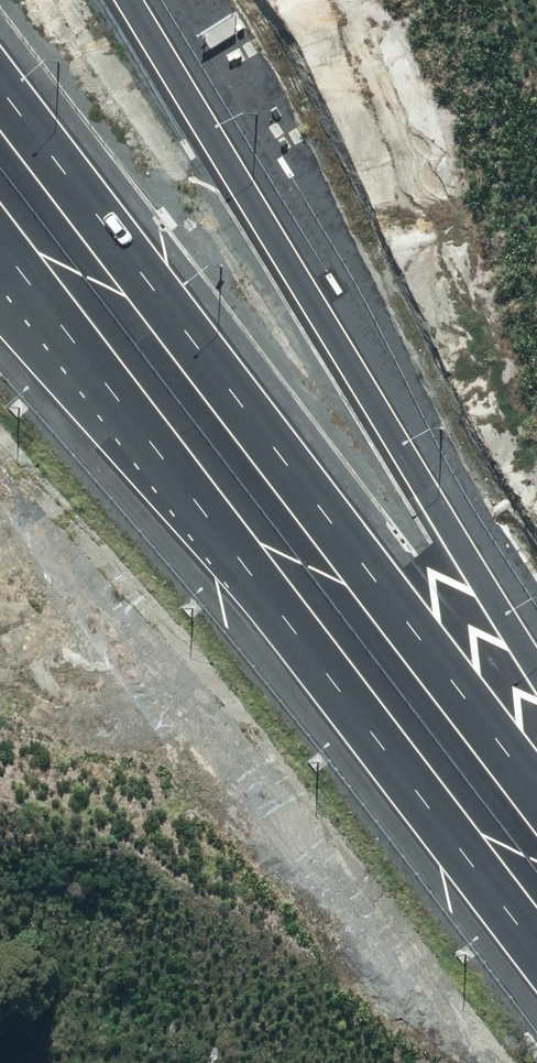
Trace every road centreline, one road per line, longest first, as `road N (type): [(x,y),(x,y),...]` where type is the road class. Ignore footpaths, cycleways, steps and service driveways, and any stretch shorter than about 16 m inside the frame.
road 1 (motorway): [(0,91),(536,793)]
road 2 (motorway): [(132,0),(536,663)]
road 3 (motorway): [(536,948),(166,462)]
road 4 (motorway): [(166,462),(0,242)]
road 5 (motorway): [(166,462),(0,304)]

